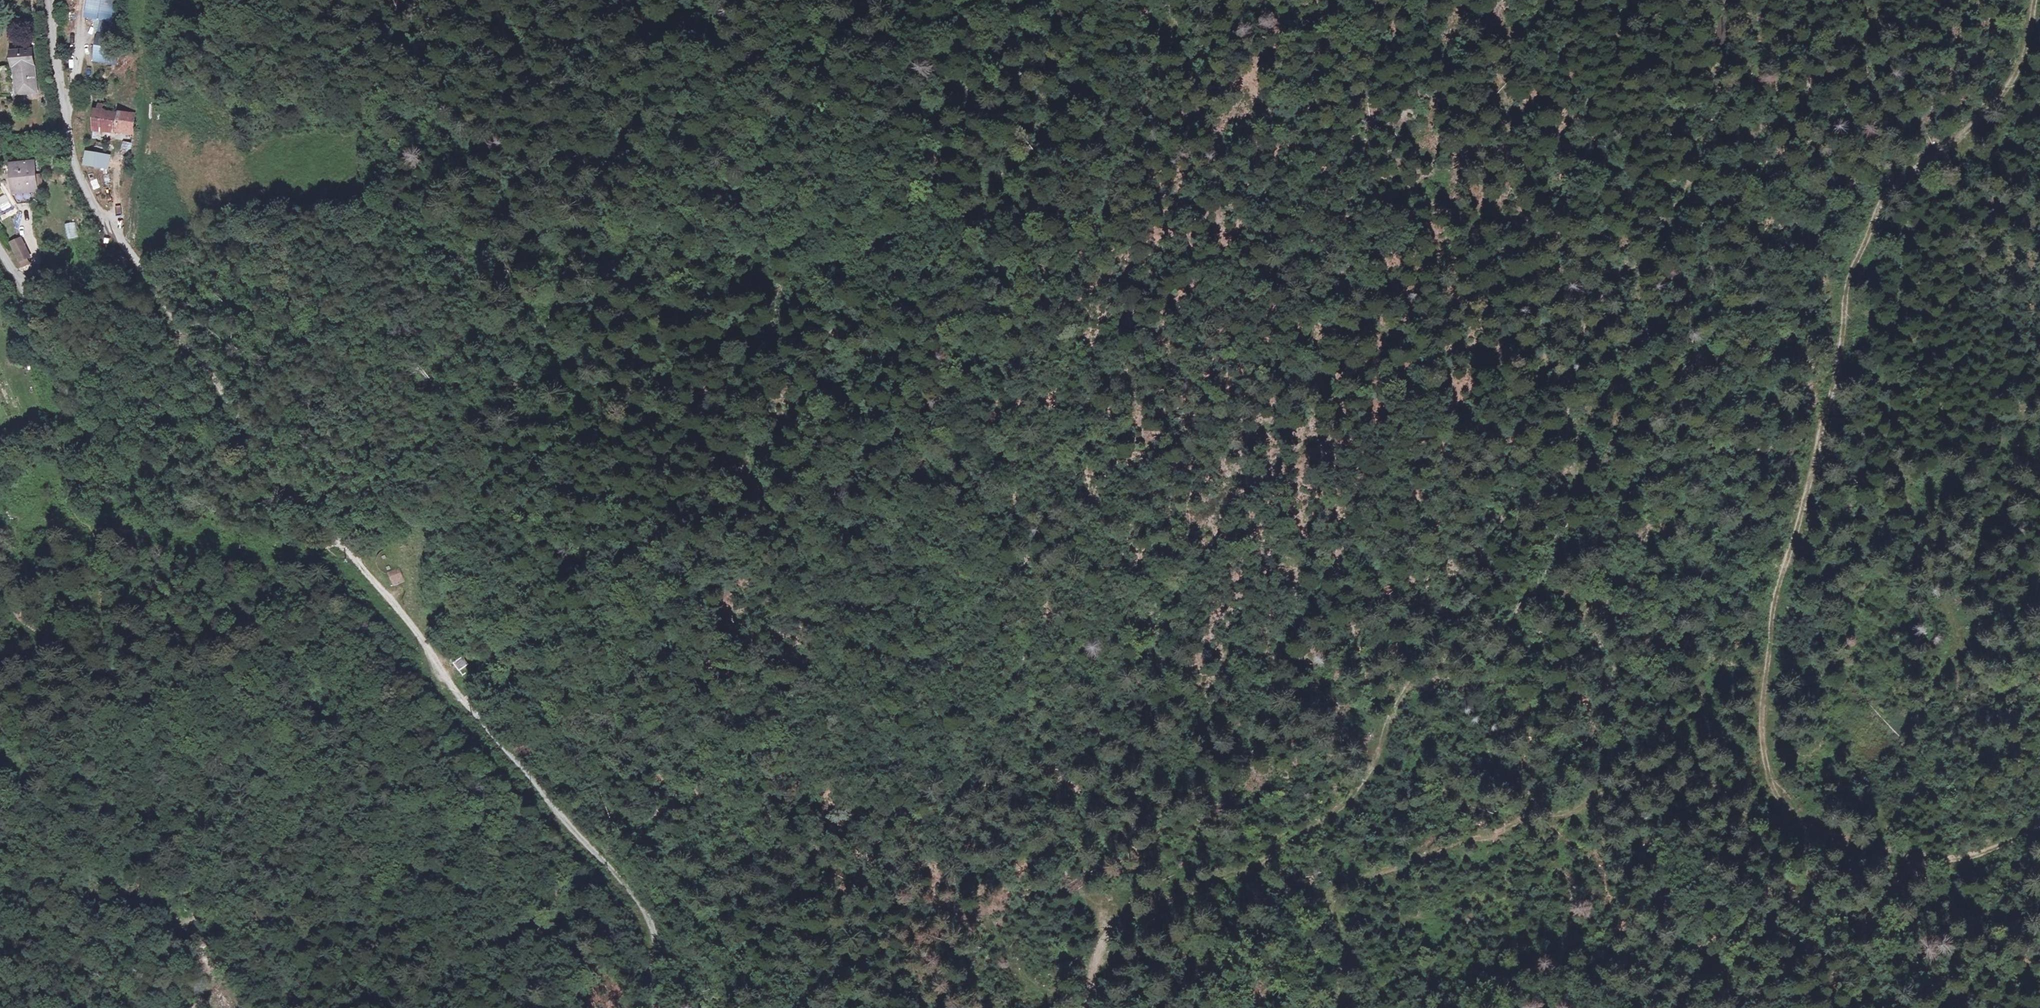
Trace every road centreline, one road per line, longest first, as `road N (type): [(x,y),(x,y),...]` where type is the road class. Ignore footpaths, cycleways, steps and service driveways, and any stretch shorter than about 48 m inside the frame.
road 1 (track): [(2039,829),(2006,847),(1924,856),(1874,847),(1795,817),(1759,745),(1772,602),(1841,359),(1847,282),(1887,191),(2018,74),(2033,0)]
road 2 (track): [(1196,0),(1105,187),(1045,339),(1021,417),(1010,503),(1046,561),(1044,630),(1018,673),(1014,749),(1043,830),(1088,891),(1104,950)]
road 3 (track): [(116,244),(249,432),(570,832),(631,891),(652,931),(658,1007)]
road 4 (unclassified): [(49,0),(74,155),(116,244)]
road 5 (track): [(1249,863),(1104,950),(1092,1007)]

